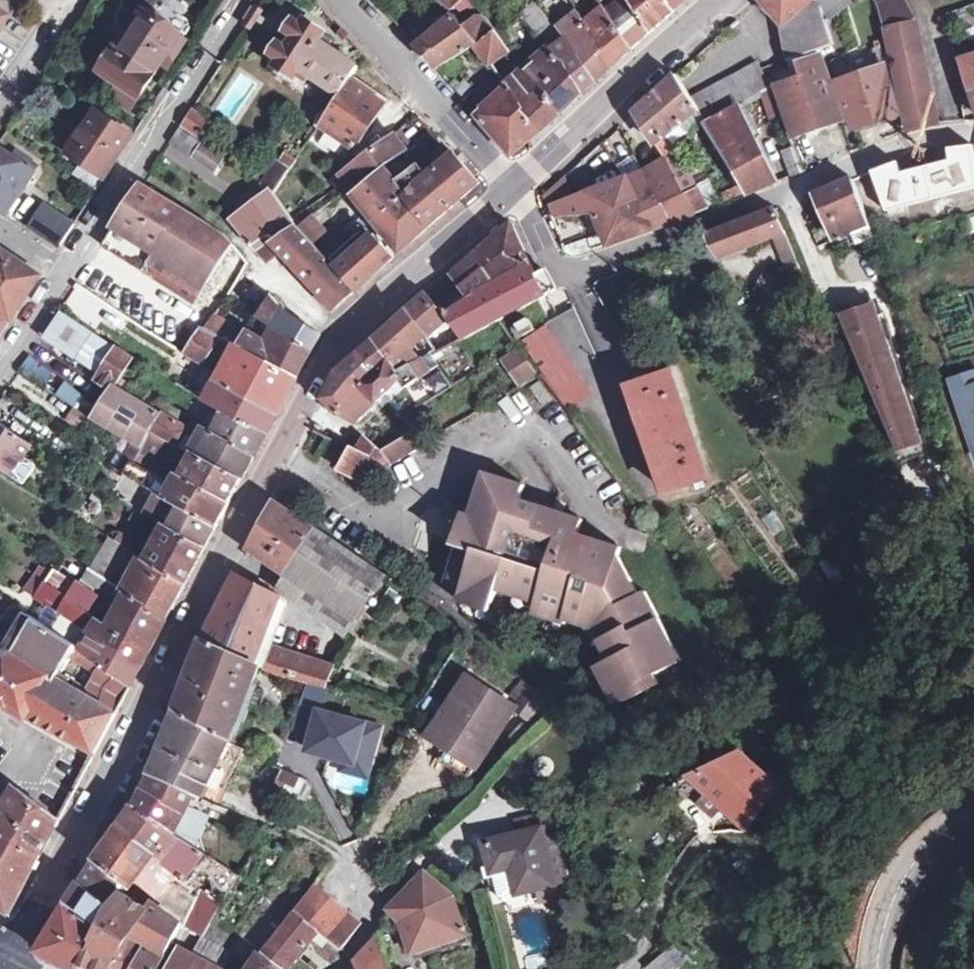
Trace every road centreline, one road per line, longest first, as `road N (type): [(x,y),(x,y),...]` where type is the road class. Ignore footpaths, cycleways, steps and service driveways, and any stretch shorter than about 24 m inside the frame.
road 1 (secondary): [(11,968),(310,385),(351,327),(511,183)]
road 2 (residential): [(511,183),(542,215),(568,272),(736,218),(932,141),(973,136)]
road 3 (residential): [(67,273),(246,0)]
road 4 (secondary): [(511,183),(719,0)]
road 5 (residential): [(346,0),(511,183)]
road 6 (secondary): [(945,831),(904,877),(880,934),(878,968)]
road 7 (unclassified): [(933,968),(962,873),(945,831)]
road 8 (residential): [(703,854),(631,968)]
road 9 (residential): [(0,375),(67,273)]

